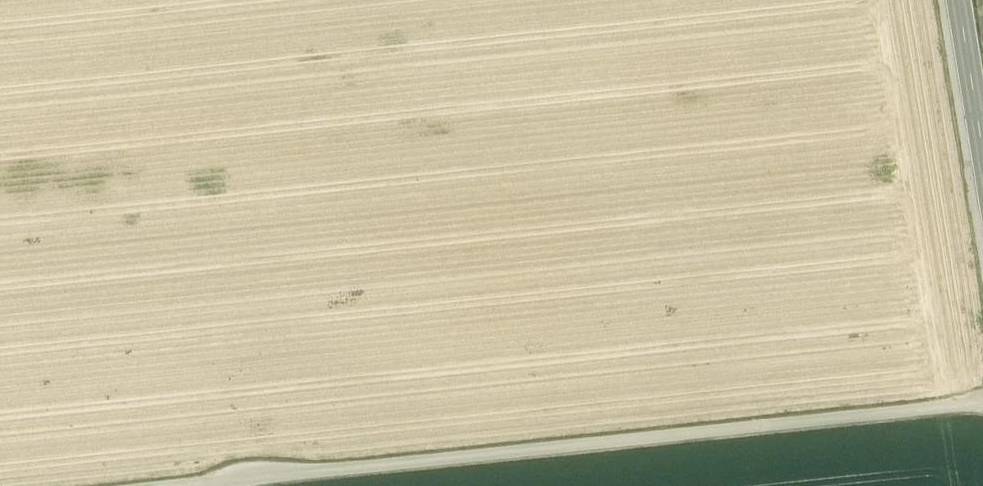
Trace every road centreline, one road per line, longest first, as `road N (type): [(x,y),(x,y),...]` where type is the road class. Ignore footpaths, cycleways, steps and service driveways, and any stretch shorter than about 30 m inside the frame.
road 1 (track): [(982,402),(235,485)]
road 2 (secondary): [(960,0),(982,143)]

